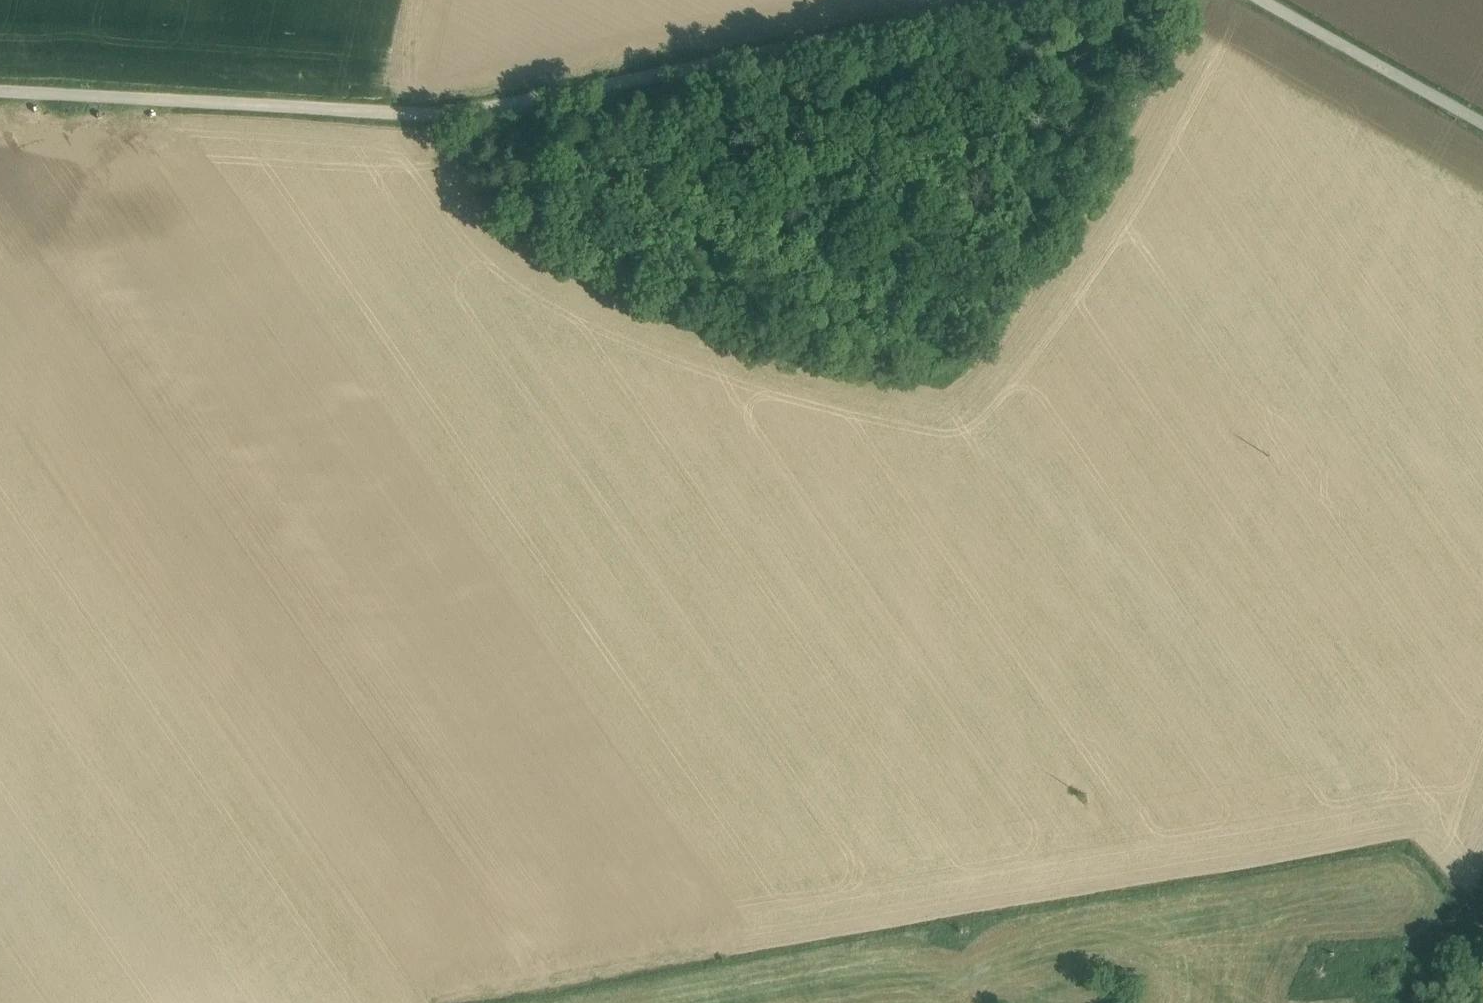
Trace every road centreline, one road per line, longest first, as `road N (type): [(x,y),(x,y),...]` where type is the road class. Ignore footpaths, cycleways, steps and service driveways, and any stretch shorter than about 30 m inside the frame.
road 1 (unclassified): [(1057,0),(454,121),(0,94)]
road 2 (unclassified): [(1482,125),(1253,0)]

